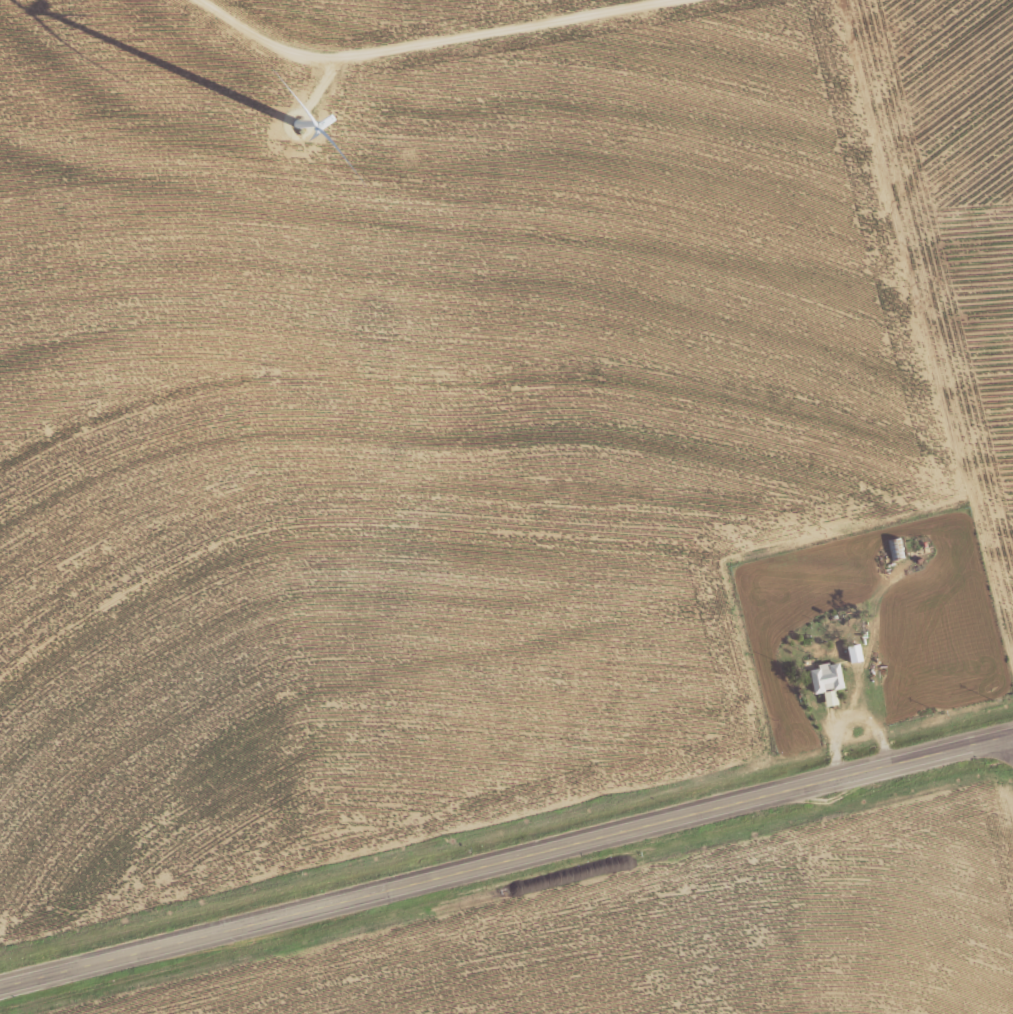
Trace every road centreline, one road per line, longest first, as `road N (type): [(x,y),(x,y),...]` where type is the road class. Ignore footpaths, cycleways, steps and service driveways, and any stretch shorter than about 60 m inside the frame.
road 1 (primary): [(1012,731),(0,987)]

